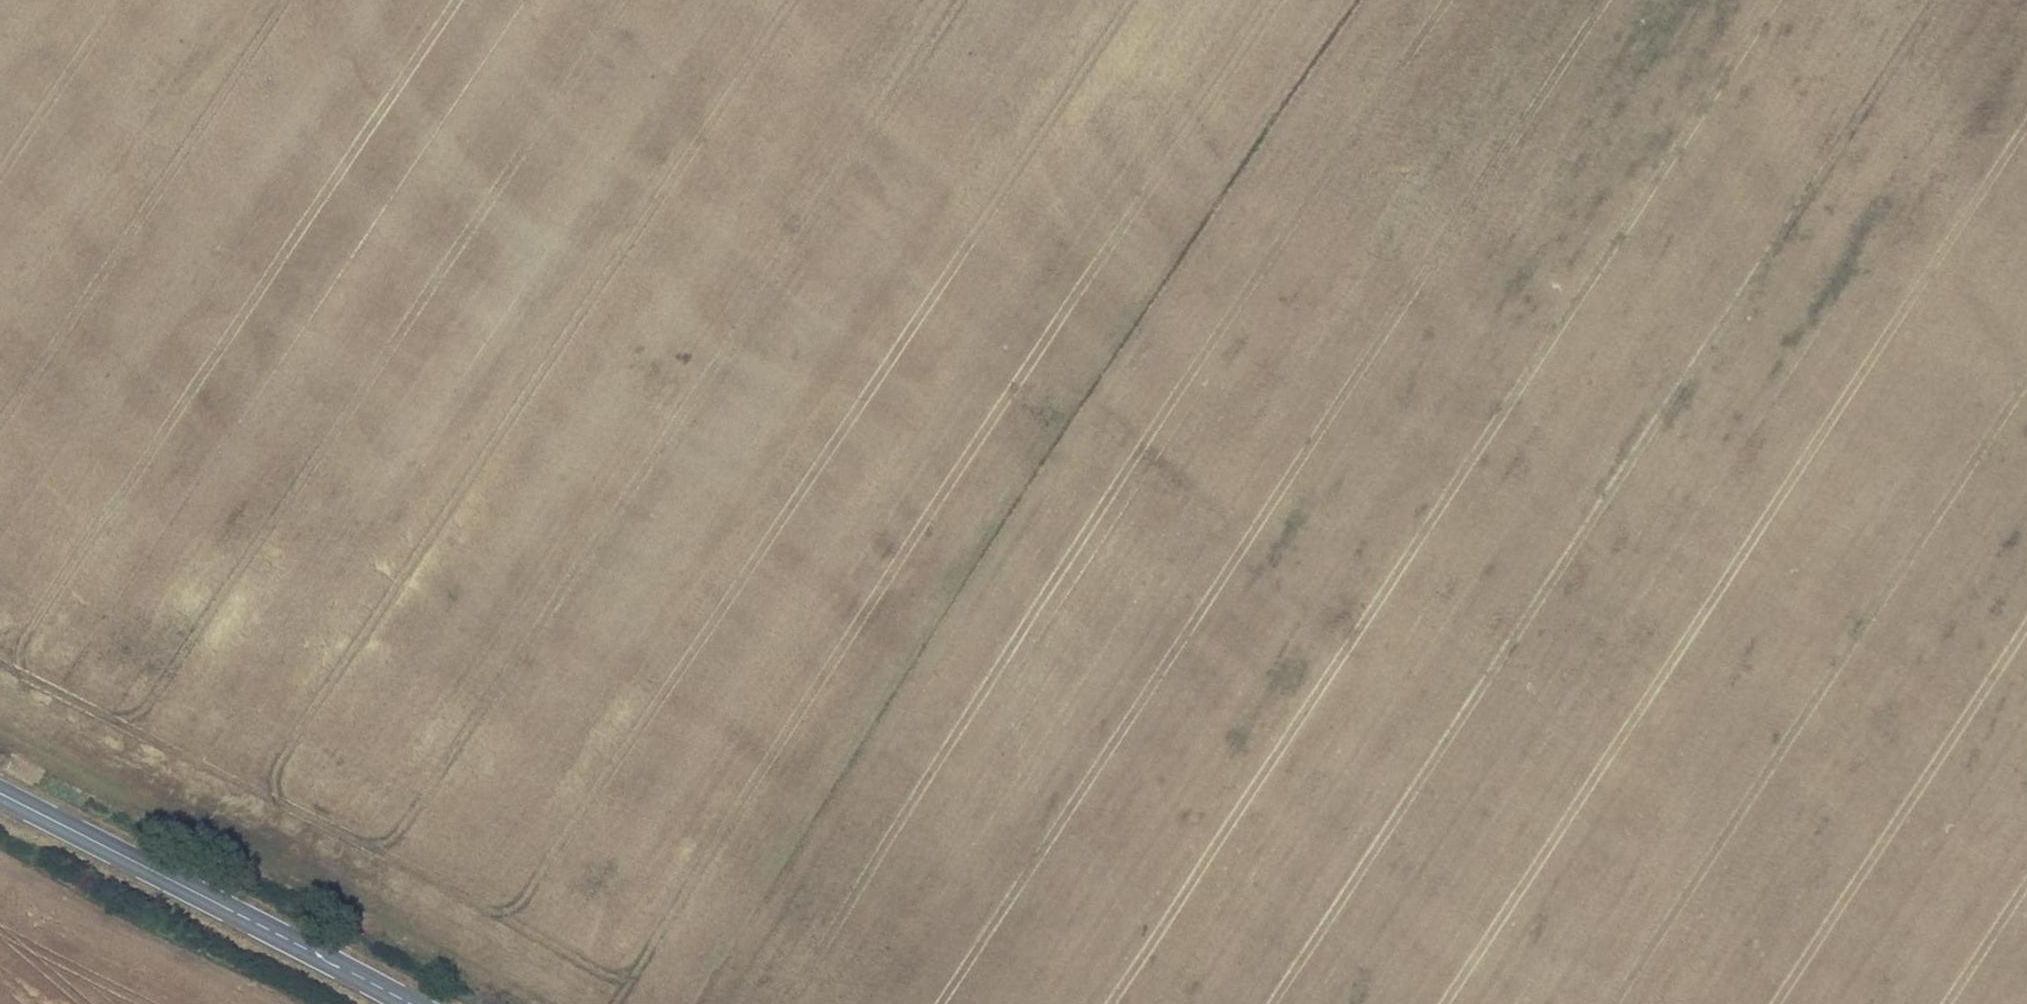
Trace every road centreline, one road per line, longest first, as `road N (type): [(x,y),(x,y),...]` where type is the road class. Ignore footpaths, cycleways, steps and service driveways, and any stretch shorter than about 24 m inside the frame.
road 1 (tertiary): [(0,793),(412,1003)]

